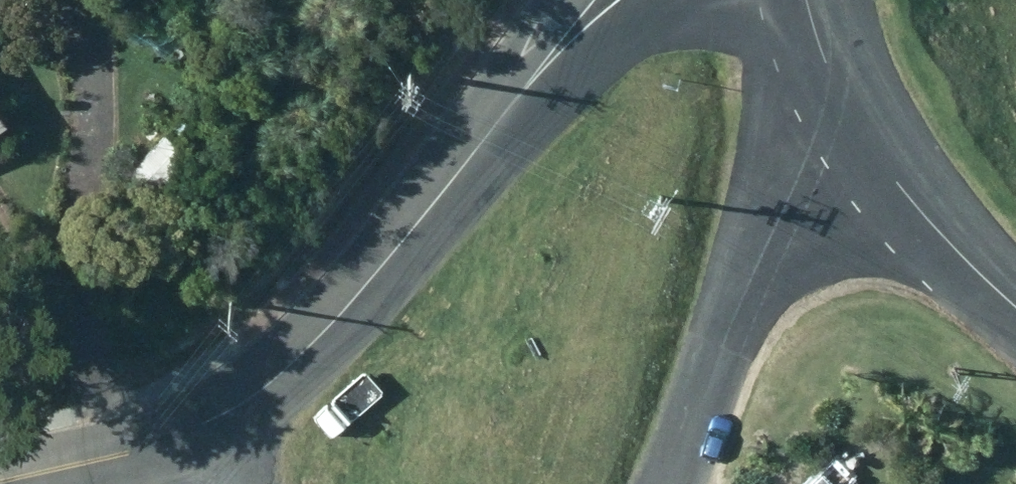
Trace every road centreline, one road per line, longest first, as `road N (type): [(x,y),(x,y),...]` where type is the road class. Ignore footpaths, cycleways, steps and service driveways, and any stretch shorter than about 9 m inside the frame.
road 1 (tertiary): [(188,433),(238,408),(304,351),(488,133)]
road 2 (residential): [(684,483),(725,341),(780,228),(871,132)]
road 3 (tertiary): [(679,0),(615,36),(488,133)]
road 4 (tertiary): [(871,132),(1015,304)]
road 5 (tertiary): [(0,482),(188,433)]
road 6 (tertiary): [(488,133),(565,0)]
road 7 (tertiary): [(821,0),(871,132)]

